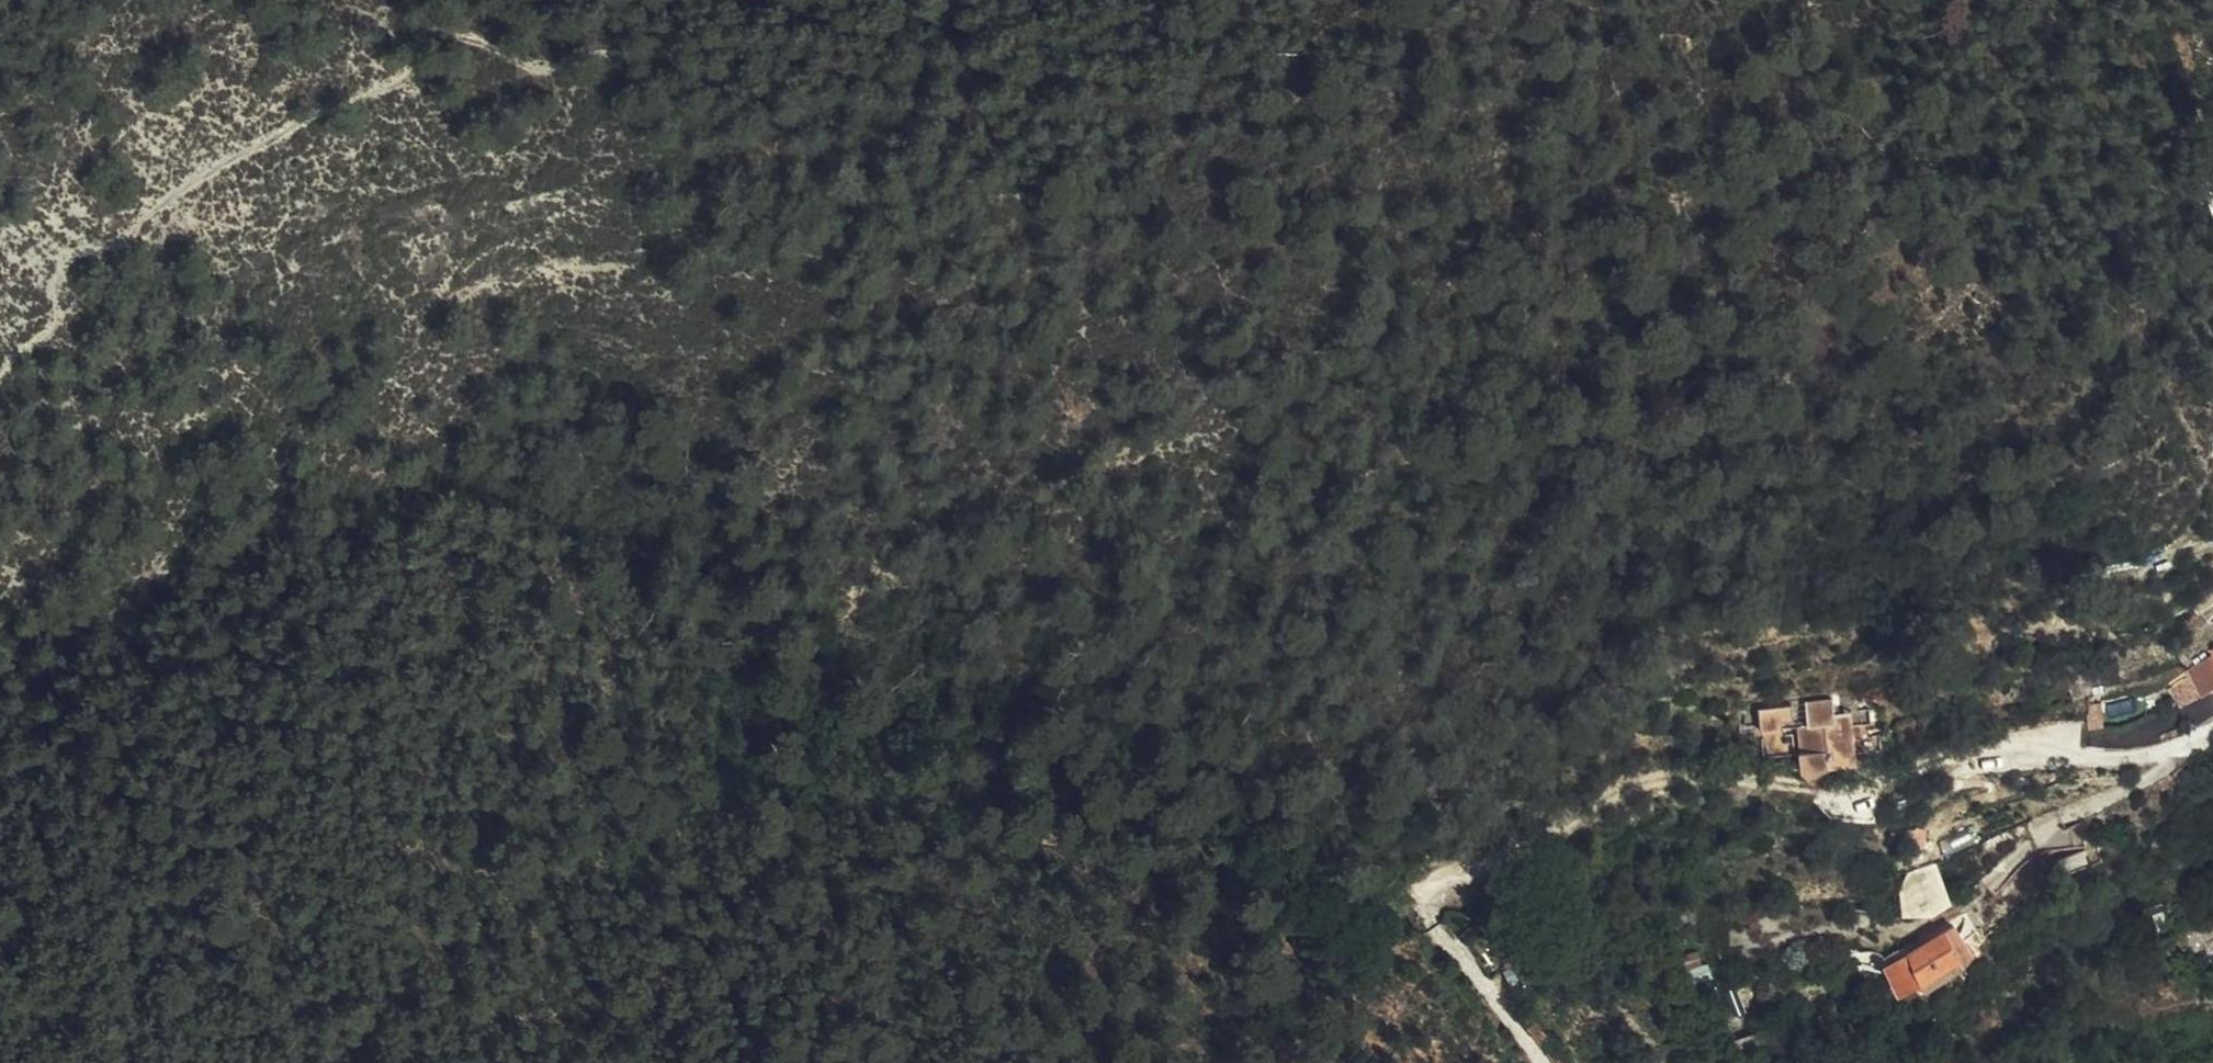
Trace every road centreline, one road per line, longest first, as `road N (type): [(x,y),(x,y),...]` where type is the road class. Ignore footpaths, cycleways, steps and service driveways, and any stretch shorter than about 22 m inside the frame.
road 1 (residential): [(2212,728),(2139,757),(1997,752),(1848,790),(1699,776),(1646,785),(1455,872),(1434,890),(1432,930)]

